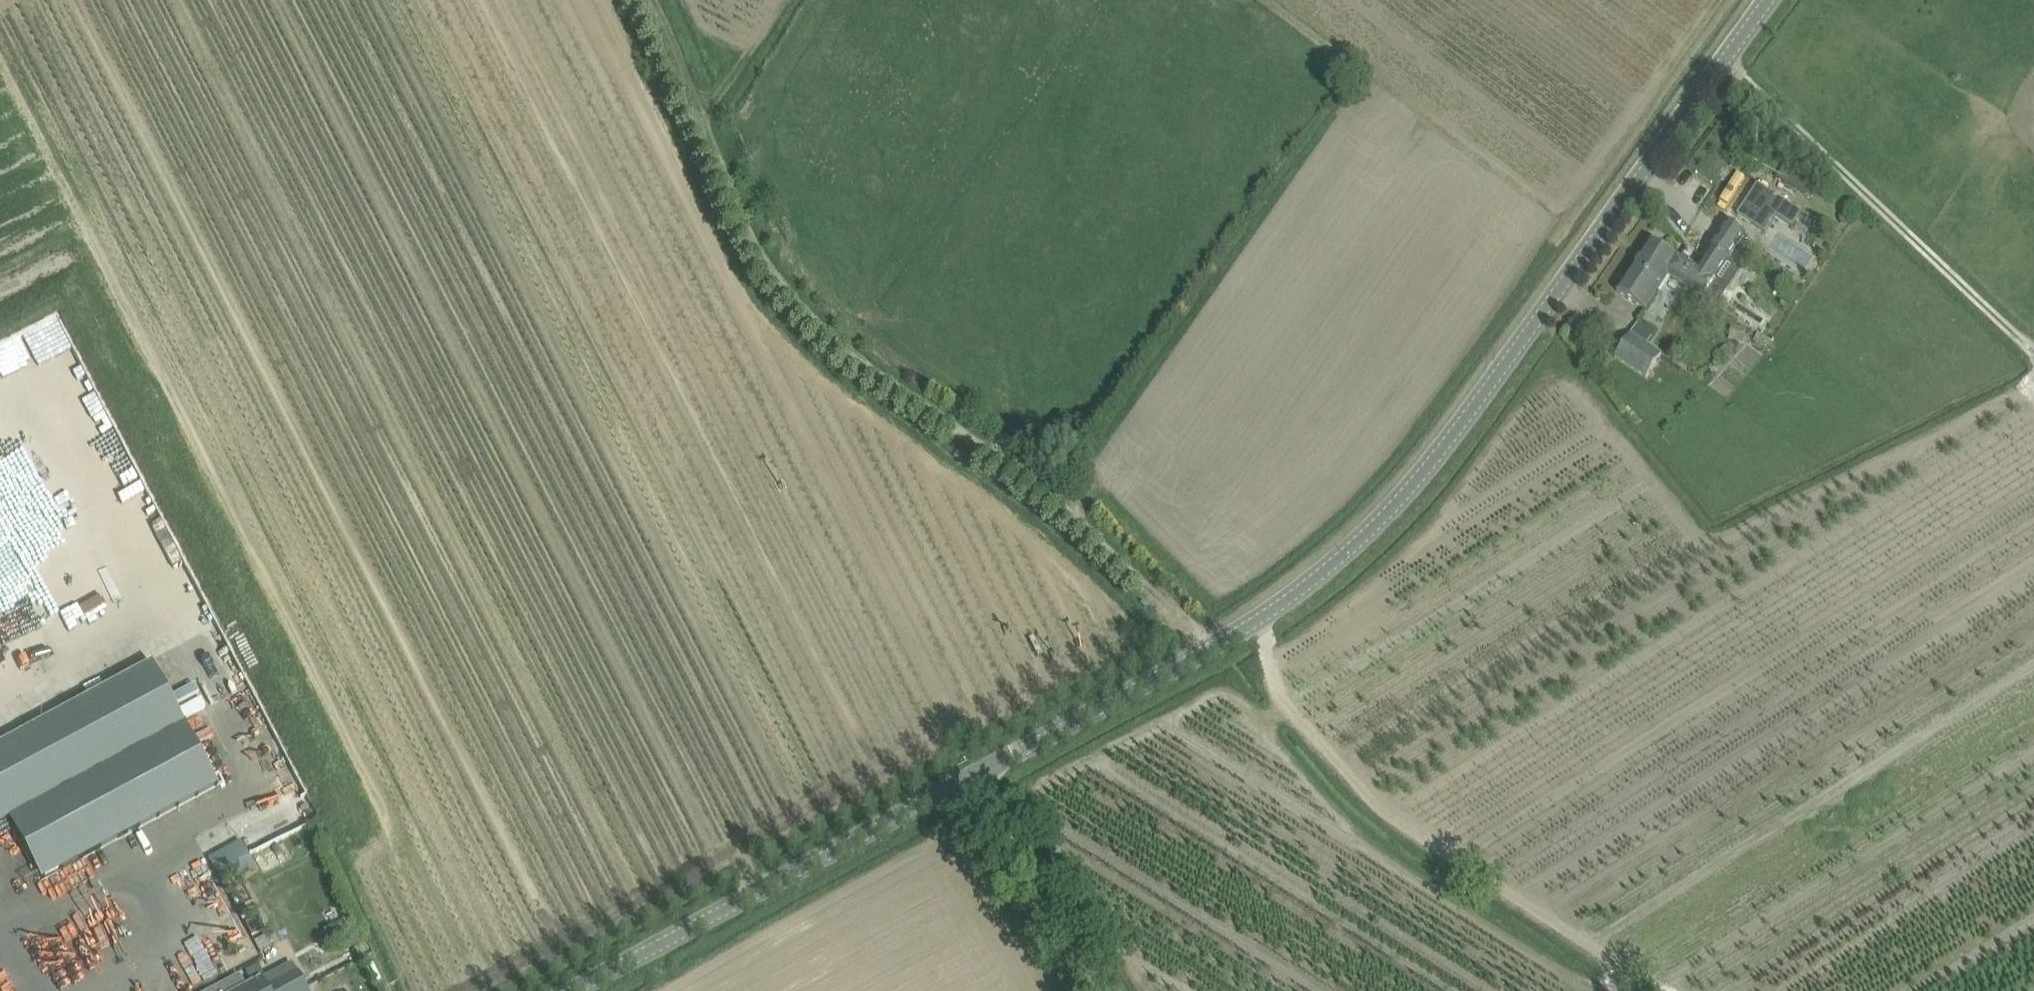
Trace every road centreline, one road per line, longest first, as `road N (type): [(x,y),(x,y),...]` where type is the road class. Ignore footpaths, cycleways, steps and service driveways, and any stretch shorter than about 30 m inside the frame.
road 1 (tertiary): [(960,783),(1210,648),(1320,578),(1375,528),(1495,380),(1767,0)]
road 2 (track): [(654,0),(754,237),(789,295),(979,440),(1210,648)]
road 3 (tertiary): [(575,990),(960,783)]
road 4 (unclassified): [(1090,990),(960,783)]

